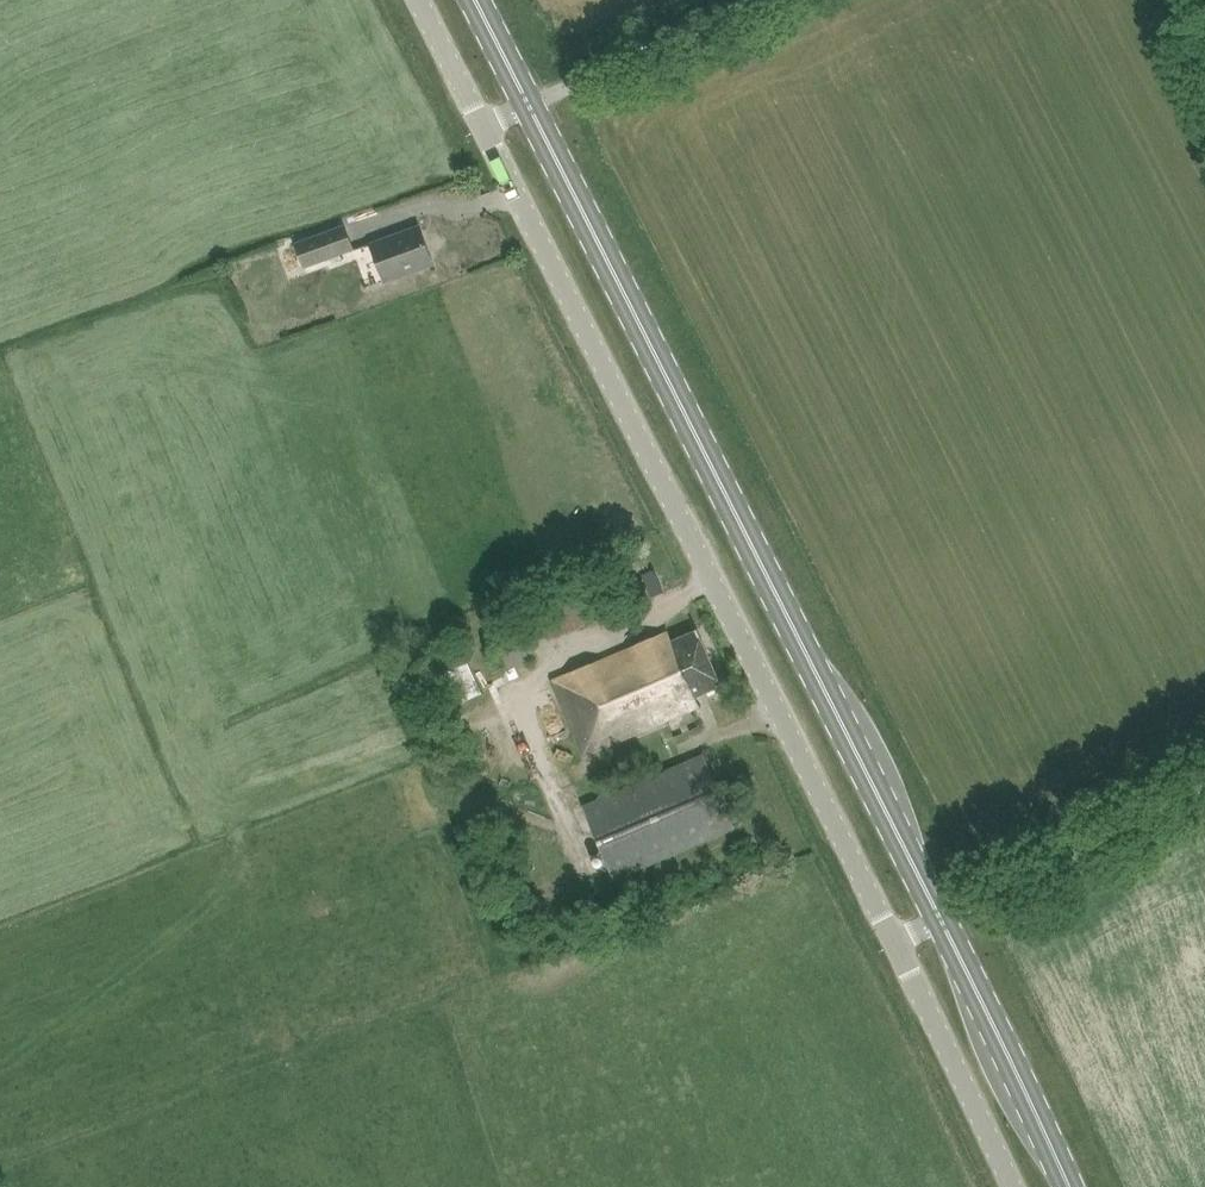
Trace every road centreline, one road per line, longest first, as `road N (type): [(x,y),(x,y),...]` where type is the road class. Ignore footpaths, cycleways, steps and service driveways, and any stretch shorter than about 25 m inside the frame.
road 1 (unclassified): [(894,942),(482,127)]
road 2 (primary): [(940,919),(528,105)]
road 3 (primary): [(1068,1186),(940,919)]
road 4 (unclassified): [(940,919),(1204,788)]
road 5 (unclassified): [(1012,1186),(894,942)]
road 6 (unclassified): [(761,0),(528,105)]
road 7 (unclassified): [(482,127),(417,0)]

